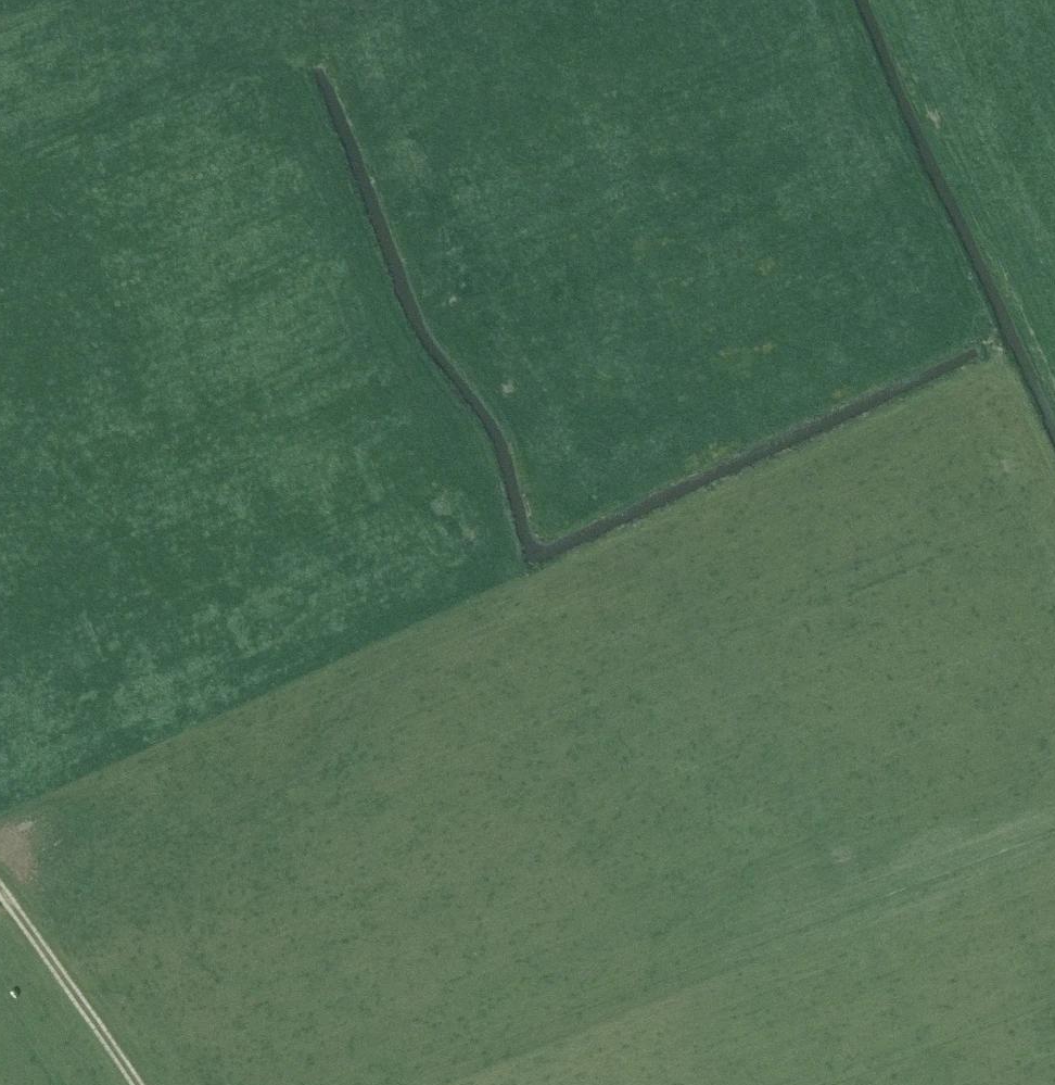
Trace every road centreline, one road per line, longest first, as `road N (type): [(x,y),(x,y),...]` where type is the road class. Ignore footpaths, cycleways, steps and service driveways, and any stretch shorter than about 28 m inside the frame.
road 1 (track): [(0,888),(137,1084)]

